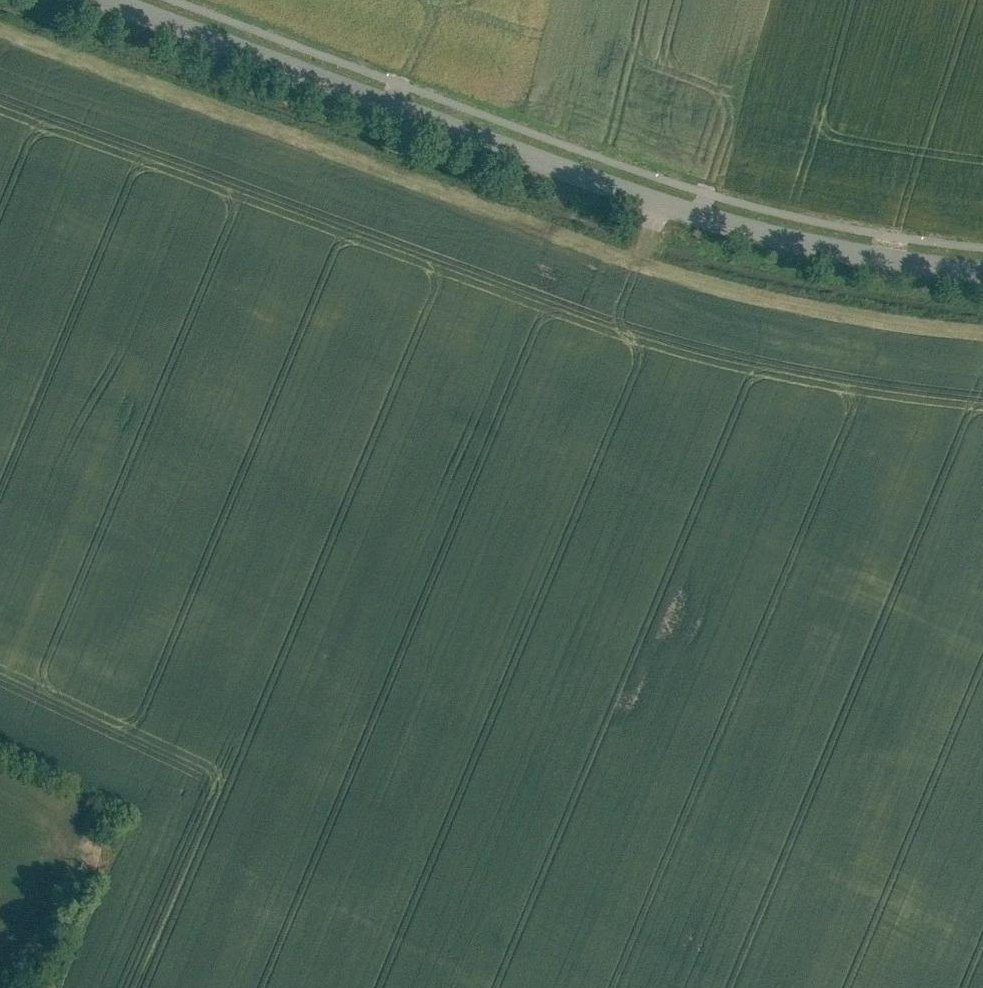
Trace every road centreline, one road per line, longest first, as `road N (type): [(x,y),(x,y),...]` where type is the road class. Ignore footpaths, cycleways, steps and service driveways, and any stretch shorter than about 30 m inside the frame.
road 1 (unclassified): [(97,0),(700,222),(982,271)]

